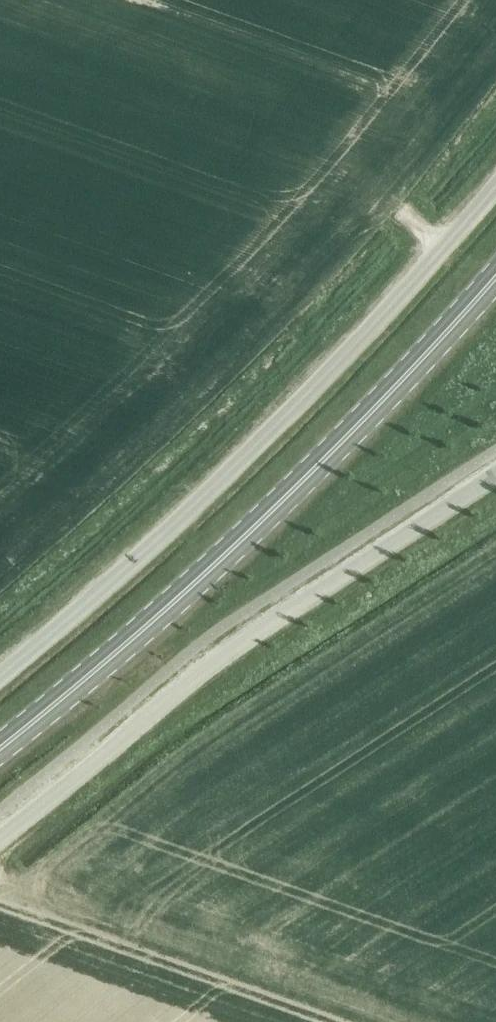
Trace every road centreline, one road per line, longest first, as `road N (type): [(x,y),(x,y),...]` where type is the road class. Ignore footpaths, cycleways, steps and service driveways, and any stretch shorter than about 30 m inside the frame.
road 1 (unclassified): [(0,675),(221,479),(495,186)]
road 2 (primary): [(0,749),(273,510),(495,277)]
road 3 (unclassified): [(0,838),(208,665),(495,477)]

